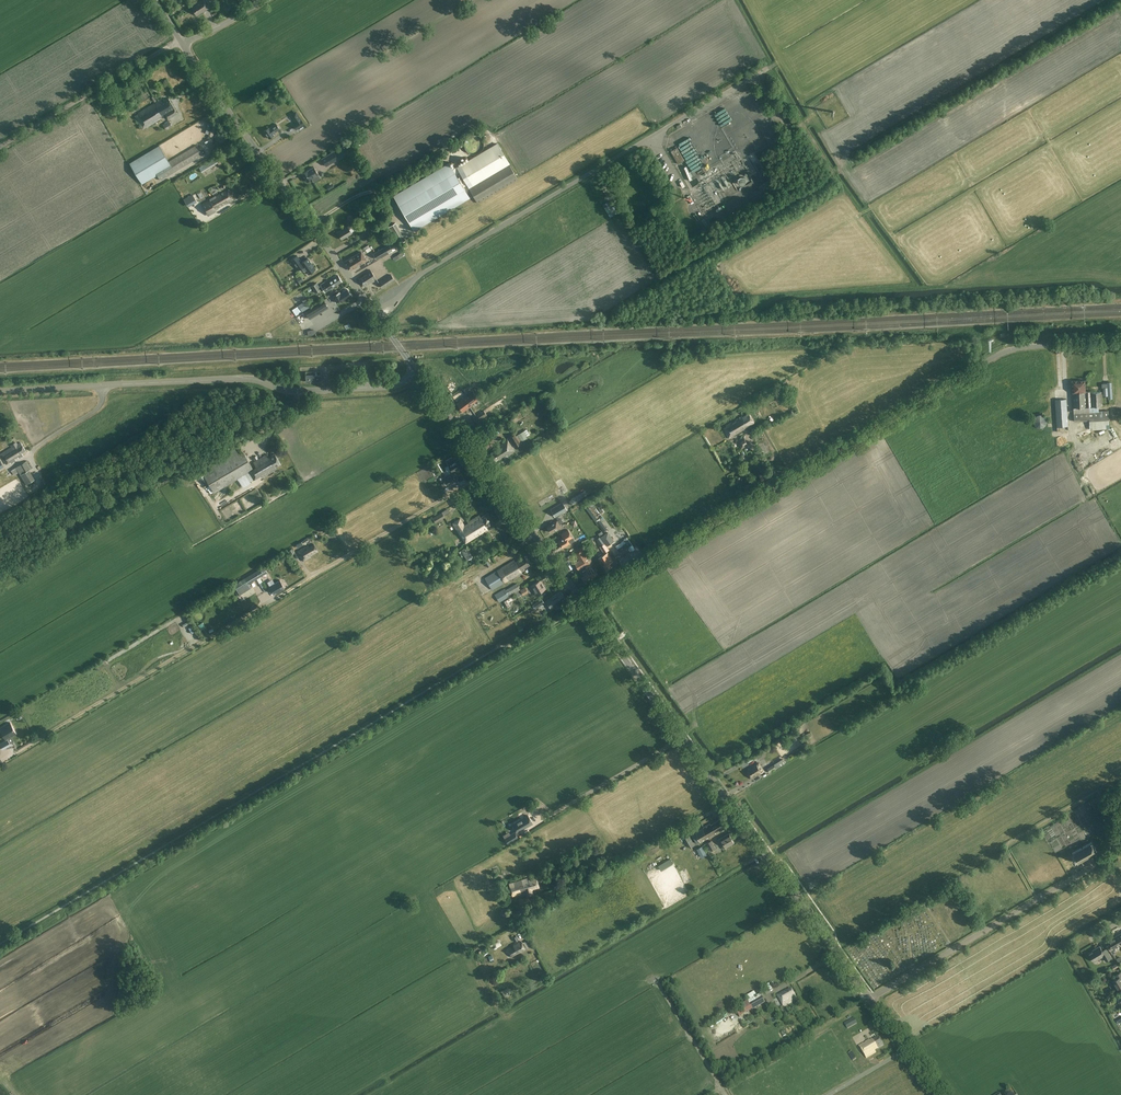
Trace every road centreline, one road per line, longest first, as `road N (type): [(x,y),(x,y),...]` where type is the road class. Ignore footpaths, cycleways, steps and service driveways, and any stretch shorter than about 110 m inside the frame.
road 1 (residential): [(581,599),(996,356),(1120,342)]
road 2 (tertiary): [(871,999),(581,599)]
road 3 (tertiary): [(0,391),(244,378),(294,391),(389,386),(417,372)]
road 4 (unclassified): [(375,313),(423,273),(655,134)]
road 5 (tertiary): [(375,313),(182,45)]
road 6 (residential): [(871,999),(1120,850)]
road 7 (tertiary): [(581,599),(417,372)]
road 8 (track): [(518,925),(728,802)]
road 9 (unclassified): [(0,147),(180,40)]
road 10 (track): [(549,896),(723,794)]
road 11 (track): [(659,985),(727,1094)]

